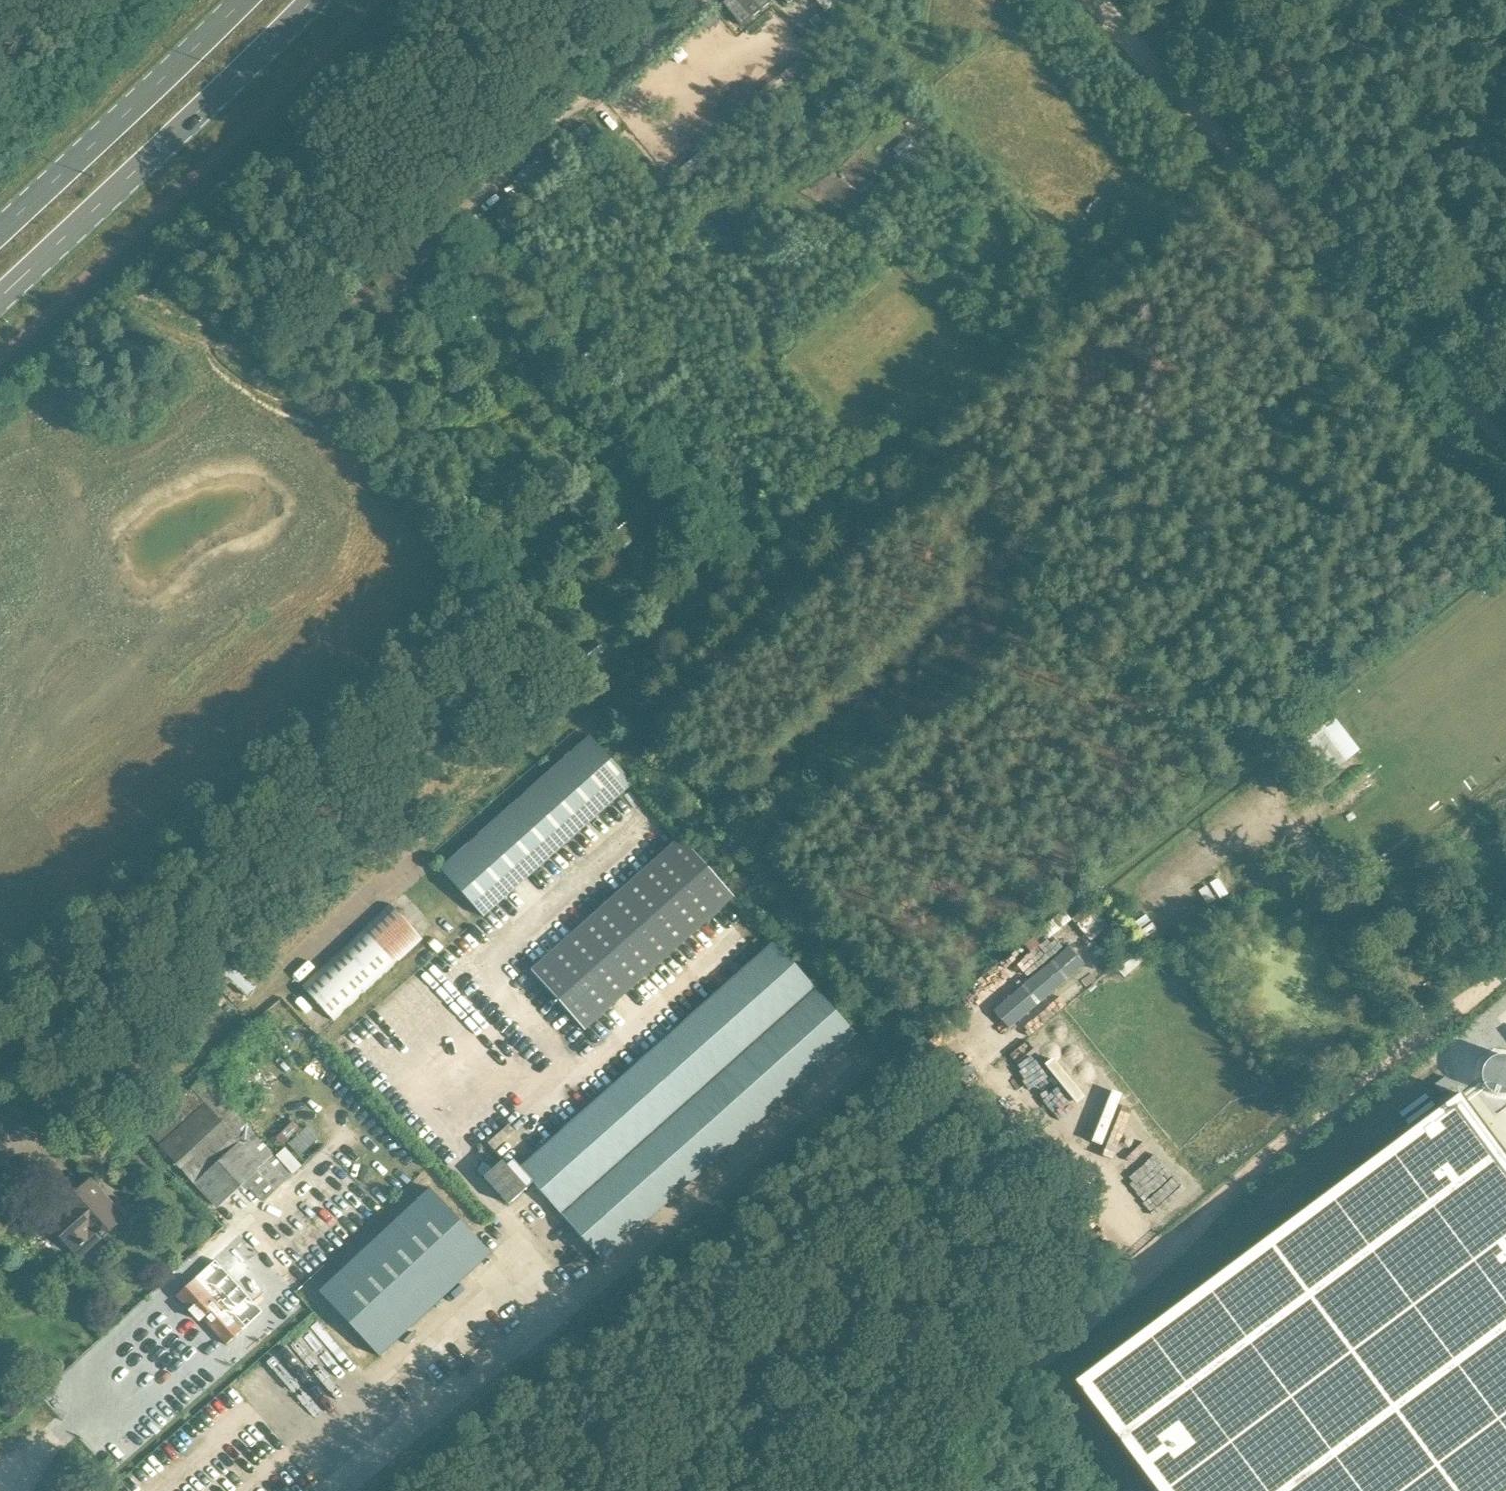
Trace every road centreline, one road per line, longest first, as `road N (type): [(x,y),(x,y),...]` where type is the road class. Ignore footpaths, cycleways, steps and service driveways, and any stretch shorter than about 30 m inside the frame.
road 1 (track): [(887,1490),(1505,972)]
road 2 (track): [(1505,449),(1099,0)]
road 3 (secondary): [(0,298),(313,0)]
road 4 (secondary): [(244,0),(0,231)]

